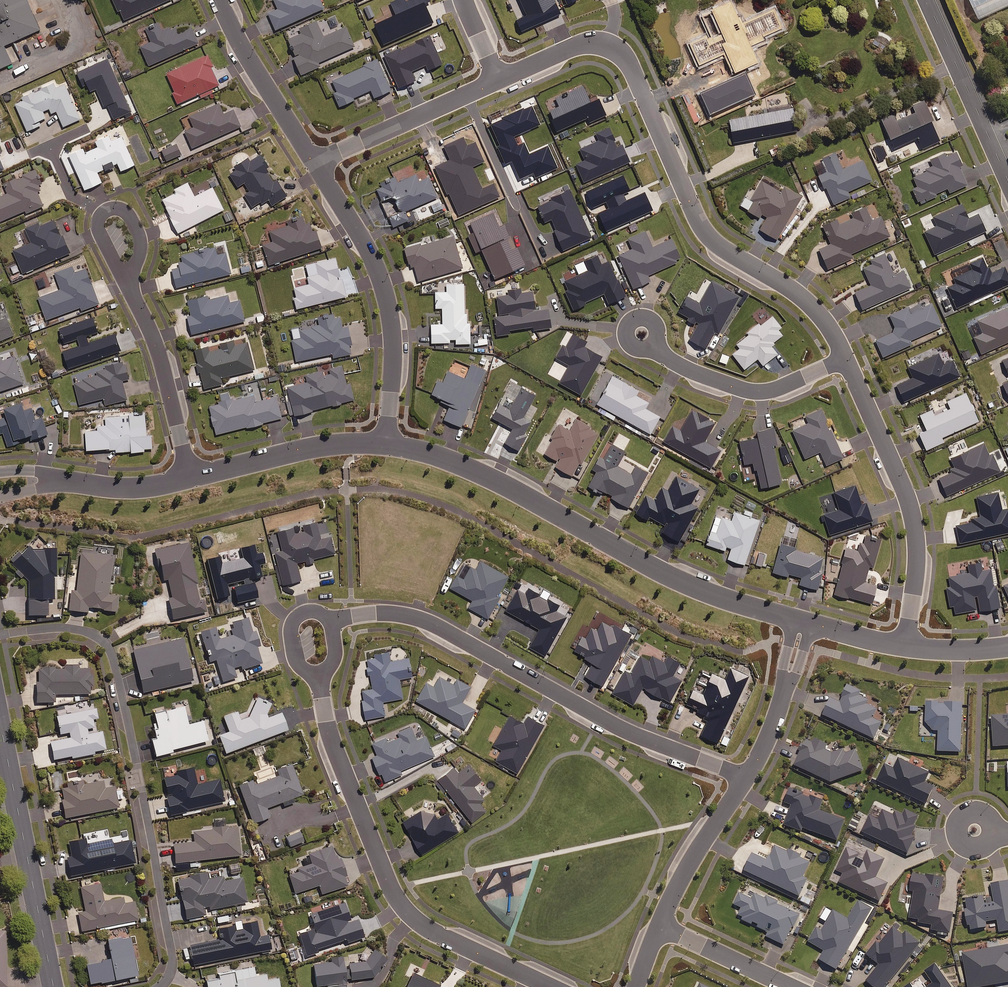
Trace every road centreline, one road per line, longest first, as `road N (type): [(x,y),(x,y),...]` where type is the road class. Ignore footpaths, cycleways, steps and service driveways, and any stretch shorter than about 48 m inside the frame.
road 1 (residential): [(160,986),(173,957),(112,655),(82,630),(0,634)]
road 2 (residential): [(804,623),(679,583),(468,471),(383,444)]
road 3 (residential): [(745,778),(591,712),(423,622),(382,613),(325,620)]
road 4 (residential): [(554,986),(418,922),(395,901),(366,844),(316,673)]
road 5 (residential): [(904,647),(916,564),(912,513),(845,358)]
road 6 (residential): [(383,444),(391,348),(385,308),(377,278),(311,165)]
road 7 (residential): [(493,79),(584,42),(620,50),(688,197)]
road 8 (tertiary): [(0,721),(53,986)]
road 9 (residential): [(845,358),(804,300),(708,235),(688,197)]
road 10 (residential): [(845,358),(756,392),(680,366),(642,333)]
road 11 (residential): [(187,473),(153,348),(124,283)]
road 12 (residential): [(383,444),(329,444),(187,473)]
road 13 (unclassified): [(927,0),(1007,182)]
road 14 (residential): [(311,165),(218,0)]
road 15 (residential): [(187,473),(141,486),(0,487)]
road 16 (residential): [(745,778),(660,924)]
road 17 (residential): [(804,623),(745,778)]
road 18 (residential): [(124,283),(99,231),(97,216),(111,205),(132,229),(137,260)]
road 19 (residential): [(797,986),(660,924)]

